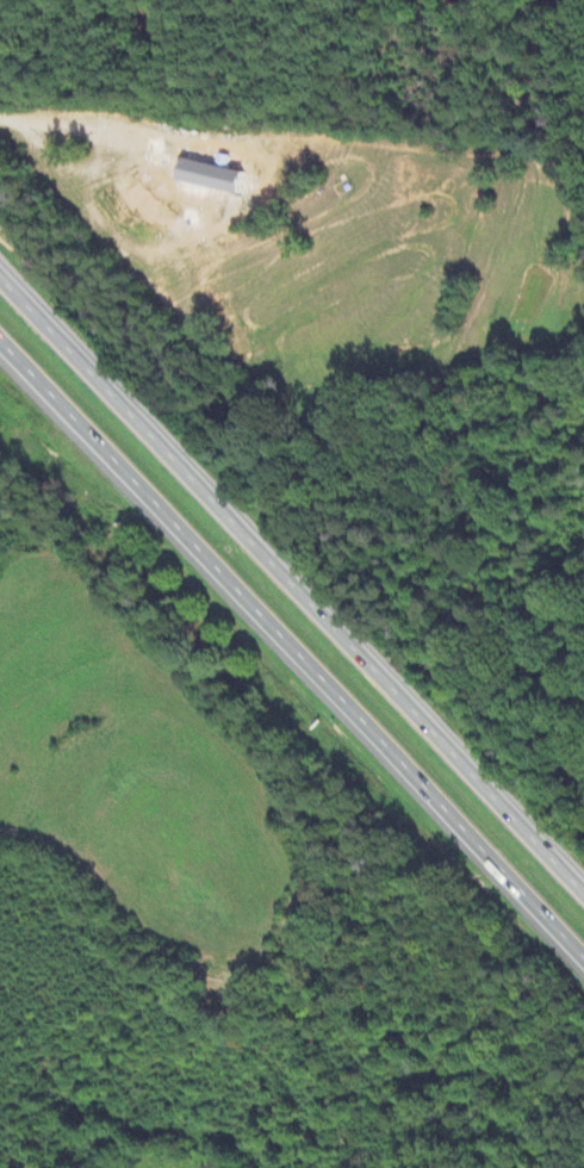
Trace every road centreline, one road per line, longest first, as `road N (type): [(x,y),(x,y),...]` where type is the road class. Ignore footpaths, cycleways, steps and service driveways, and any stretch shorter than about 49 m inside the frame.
road 1 (motorway): [(0,350),(583,963)]
road 2 (motorway): [(583,889),(0,278)]

